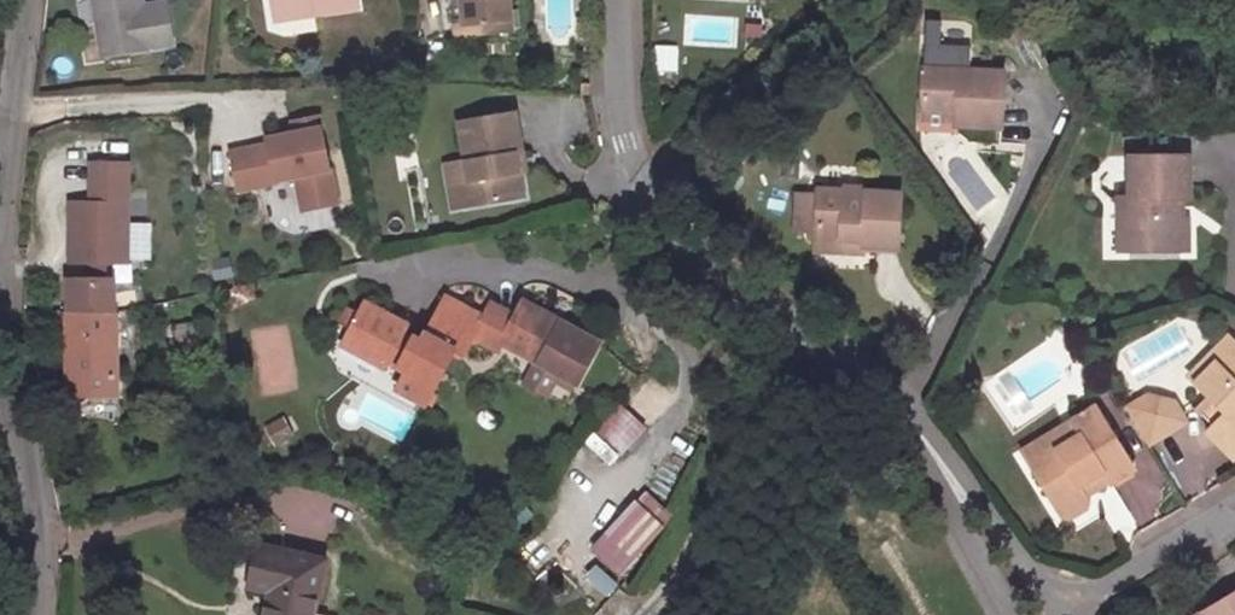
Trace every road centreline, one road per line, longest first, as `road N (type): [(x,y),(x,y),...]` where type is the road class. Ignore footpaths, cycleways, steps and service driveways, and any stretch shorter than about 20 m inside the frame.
road 1 (unclassified): [(1035,614),(894,404),(726,283),(668,227),(630,143),(617,0)]
road 2 (unclassified): [(28,614),(22,493),(0,387)]
road 3 (residential): [(1234,514),(1054,614)]
road 4 (unclassified): [(0,150),(26,0)]

